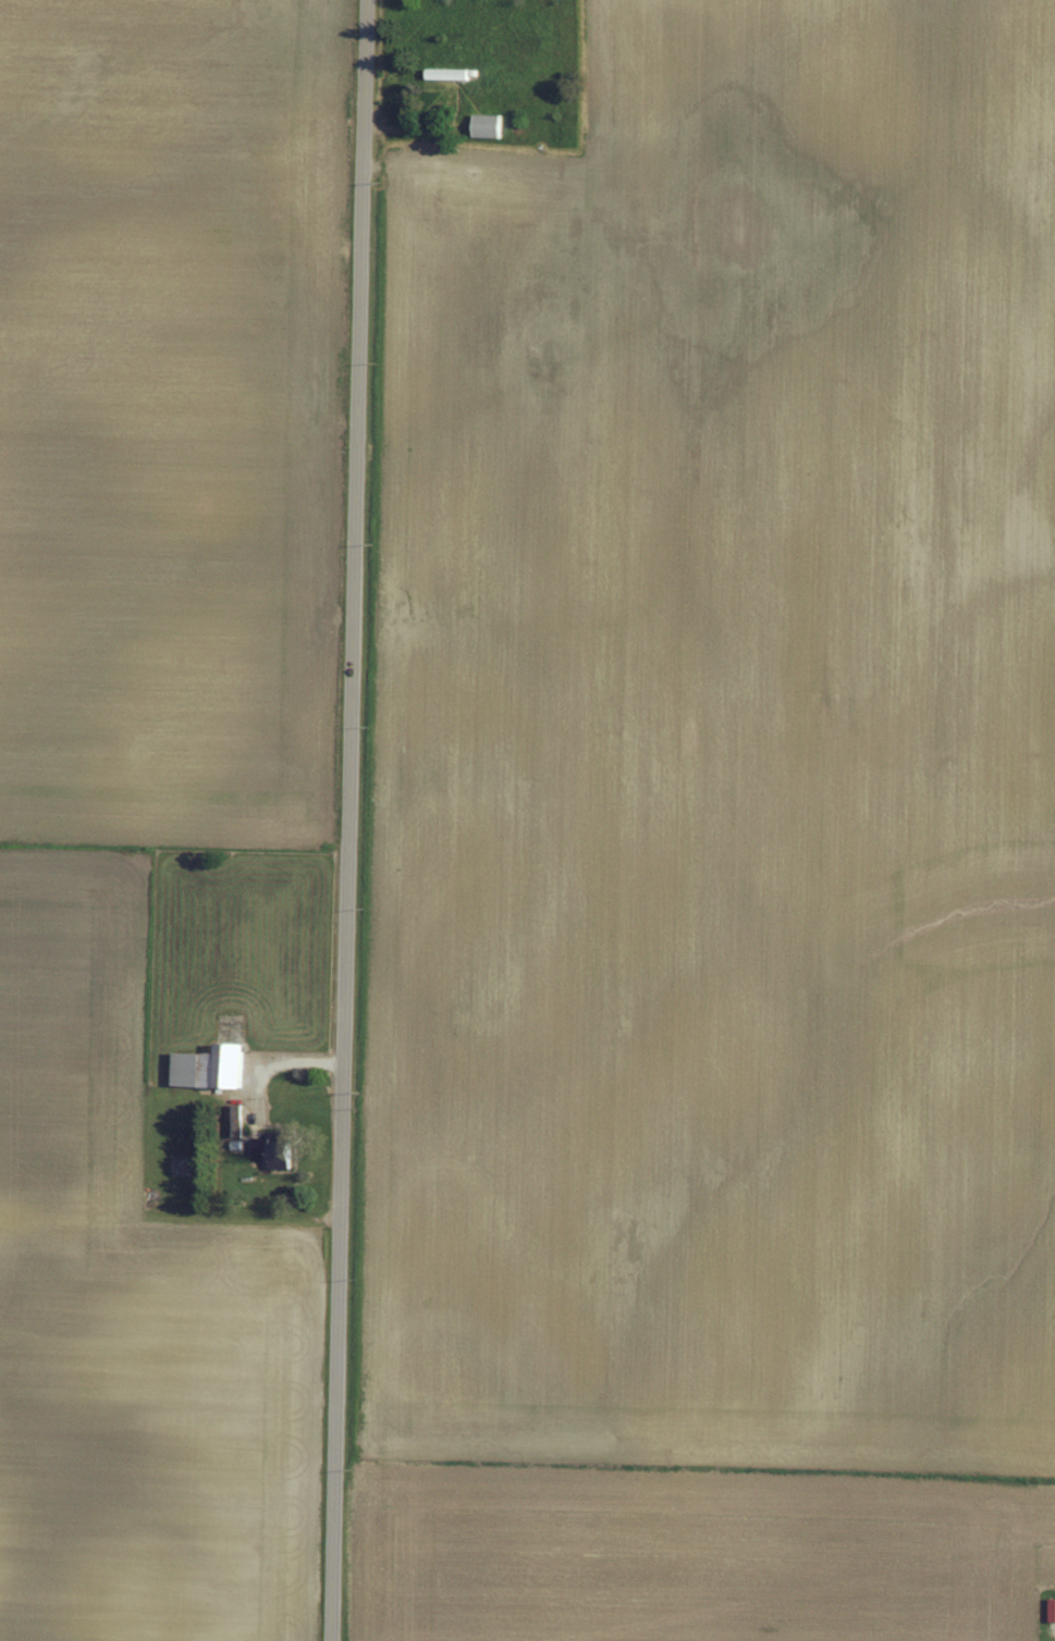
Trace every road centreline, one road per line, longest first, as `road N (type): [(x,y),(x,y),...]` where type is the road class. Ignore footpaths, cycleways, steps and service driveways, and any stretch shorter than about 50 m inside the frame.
road 1 (residential): [(329,1640),(364,0)]

